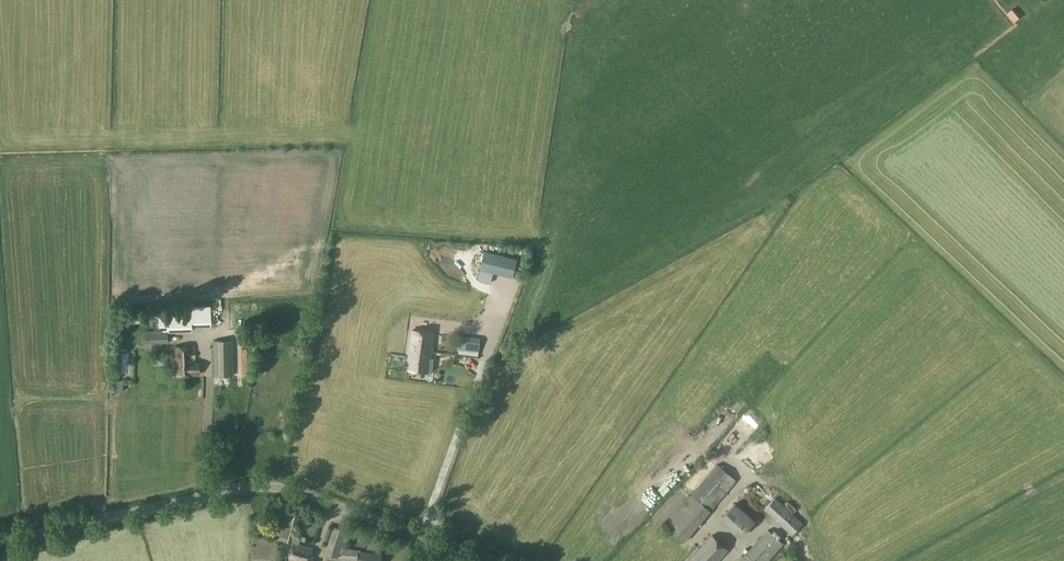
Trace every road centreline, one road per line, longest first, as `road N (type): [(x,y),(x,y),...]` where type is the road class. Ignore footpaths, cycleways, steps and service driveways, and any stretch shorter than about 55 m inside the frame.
road 1 (unclassified): [(487,560),(266,486),(0,542)]

